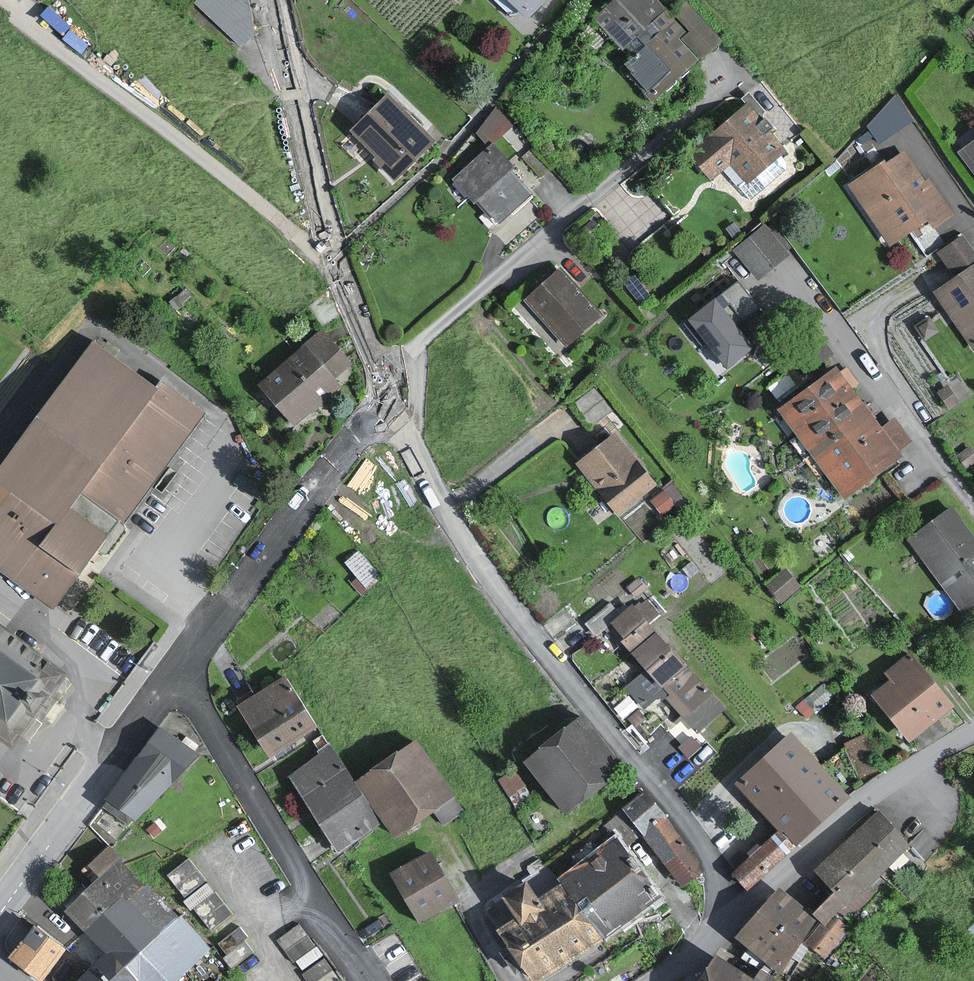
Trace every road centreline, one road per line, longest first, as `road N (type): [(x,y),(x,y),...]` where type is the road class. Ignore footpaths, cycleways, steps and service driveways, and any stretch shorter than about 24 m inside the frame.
road 1 (residential): [(725,928),(718,876),(644,770),(486,578),(384,411)]
road 2 (unclassified): [(333,256),(0,4)]
road 3 (residential): [(176,673),(273,838),(377,980)]
road 4 (residential): [(384,411),(176,673)]
road 5 (residential): [(725,928),(861,807),(973,735)]
road 6 (residential): [(176,673),(0,912)]
road 7 (unclassified): [(273,0),(333,256)]
road 8 (unclassified): [(333,256),(384,411)]
road 9 (track): [(312,892),(263,924),(290,980)]

